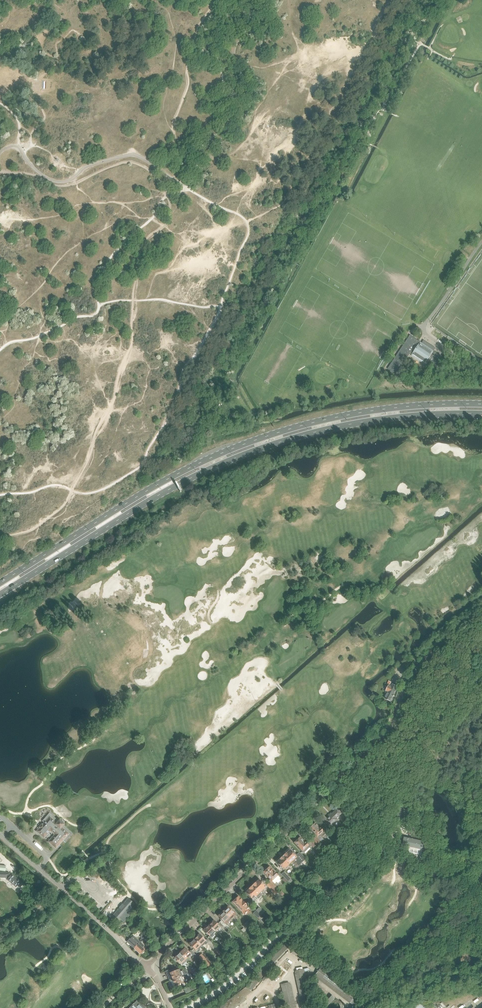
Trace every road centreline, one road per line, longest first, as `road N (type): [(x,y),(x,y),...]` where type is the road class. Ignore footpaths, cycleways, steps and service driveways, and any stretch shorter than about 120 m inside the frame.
road 1 (primary): [(0,596),(176,486),(246,454),(379,420),(481,414)]
road 2 (primary): [(481,404),(378,410),(268,436),(172,477),(0,584)]
road 3 (residential): [(481,609),(416,668),(388,732),(146,967)]
road 4 (residential): [(146,967),(39,867)]

